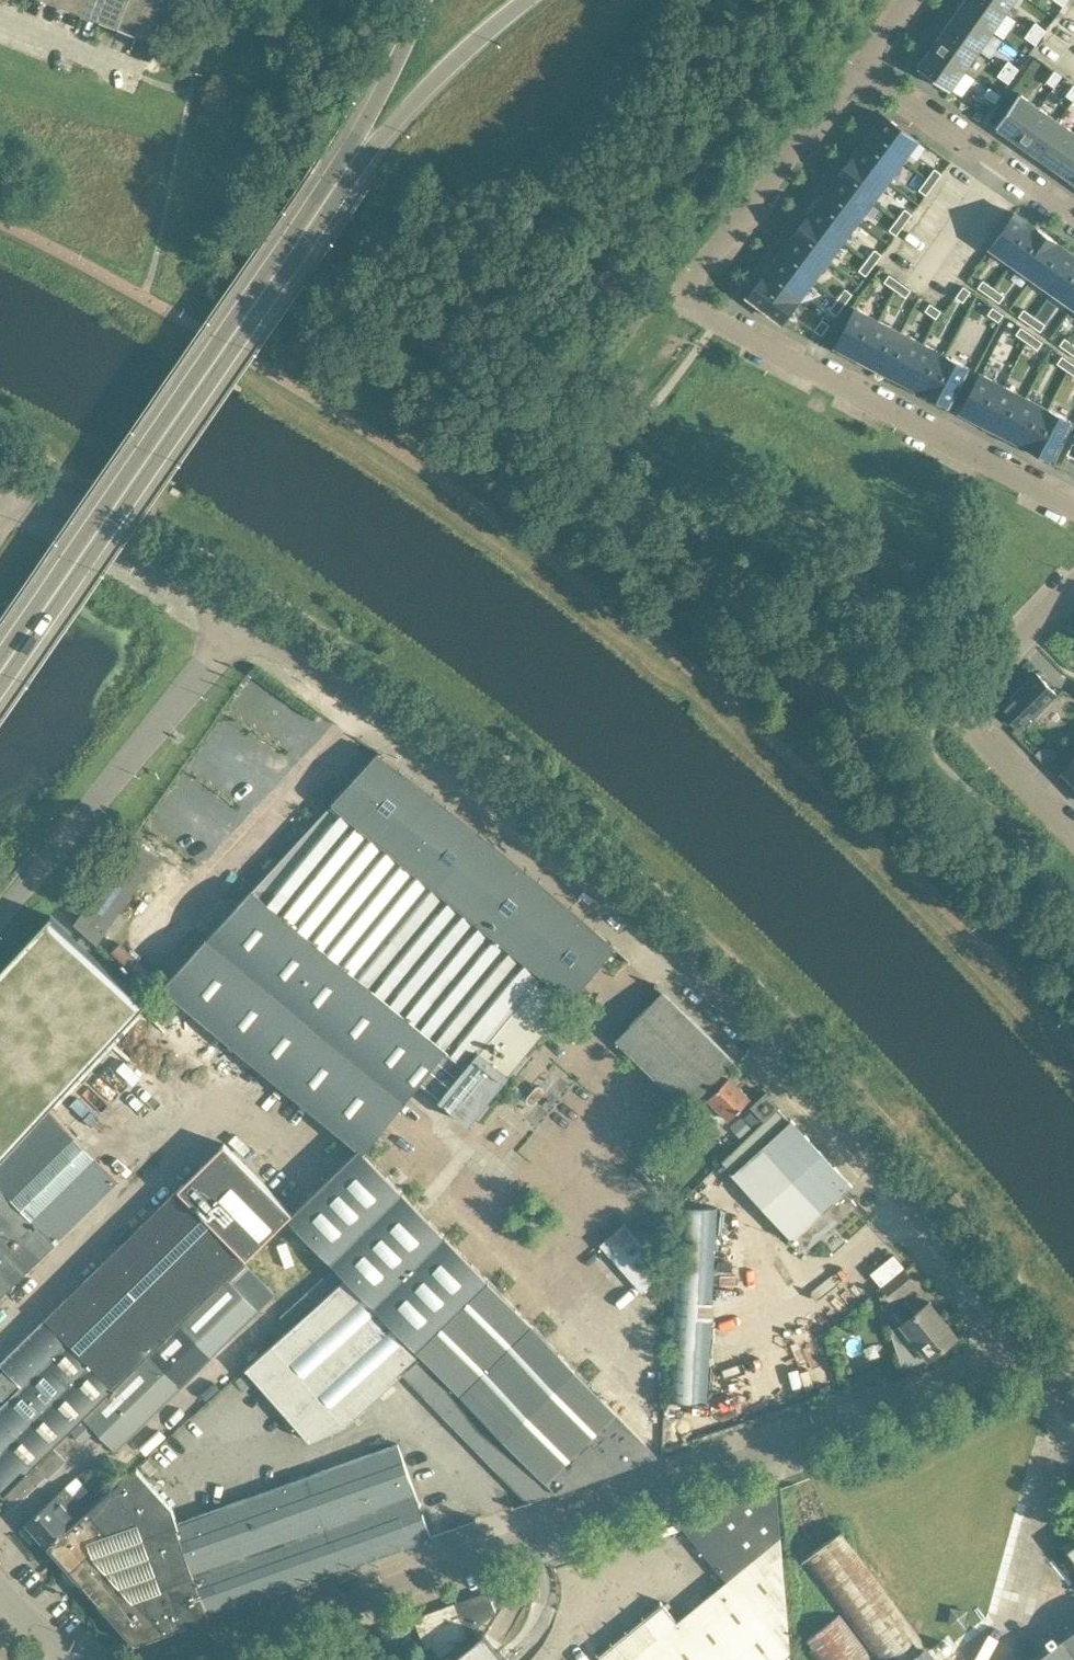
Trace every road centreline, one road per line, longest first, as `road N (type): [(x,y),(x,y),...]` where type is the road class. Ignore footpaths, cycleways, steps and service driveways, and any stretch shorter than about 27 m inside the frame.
road 1 (unclassified): [(1041,1370),(920,1205),(694,971),(473,778),(248,618)]
road 2 (unclassified): [(242,1659),(1041,1370)]
road 3 (residential): [(858,65),(694,276),(691,296),(708,317),(1073,509)]
road 4 (tertiary): [(0,674),(343,178)]
road 5 (unclassified): [(0,923),(248,618)]
road 6 (residential): [(1073,841),(965,713),(972,695),(1073,584)]
road 7 (residential): [(1073,219),(858,65)]
road 8 (unclassified): [(248,618),(19,488)]
road 9 (tertiary): [(343,178),(457,60),(529,0)]
road 10 (tertiary): [(418,0),(343,178)]
road 11 (residential): [(129,72),(0,21)]

